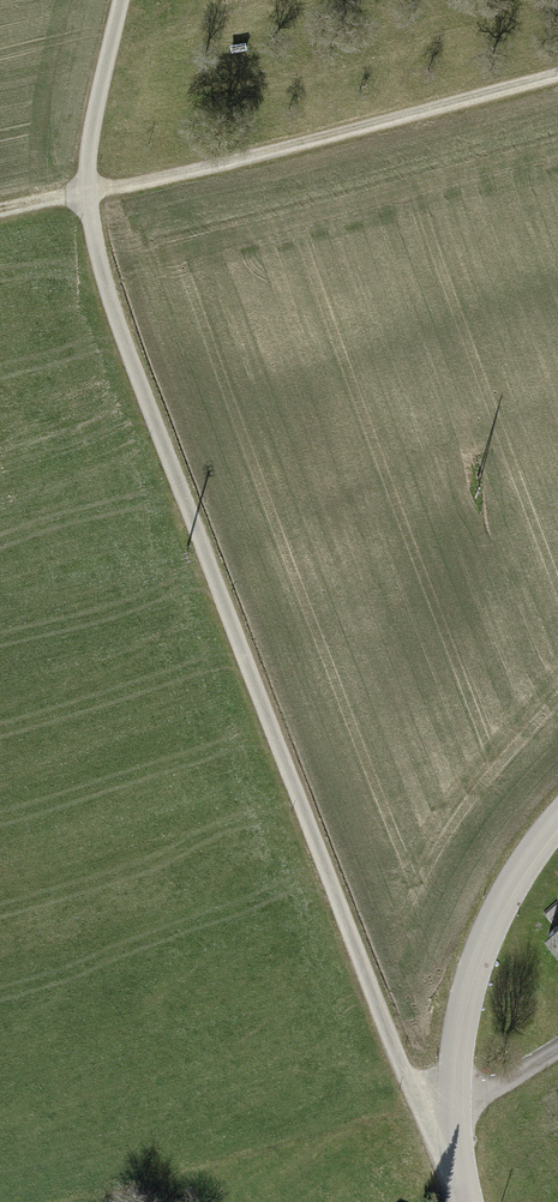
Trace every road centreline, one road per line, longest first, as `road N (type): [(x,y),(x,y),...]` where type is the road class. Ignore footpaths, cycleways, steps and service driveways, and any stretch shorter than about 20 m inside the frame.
road 1 (track): [(120,0),(85,196),(99,267),(410,1089),(453,1134)]
road 2 (track): [(0,216),(194,177),(557,79)]
road 3 (tertiary): [(557,826),(490,929),(455,1050),(453,1134),(466,1201)]

